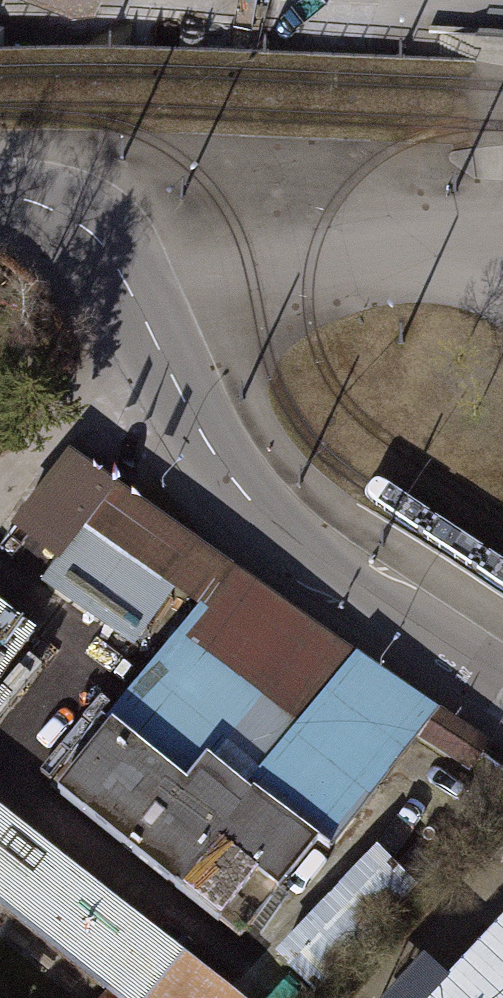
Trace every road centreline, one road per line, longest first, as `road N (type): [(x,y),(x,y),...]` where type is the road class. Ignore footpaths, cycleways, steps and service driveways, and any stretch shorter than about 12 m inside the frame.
road 1 (unclassified): [(154,337),(234,481),(286,537),(348,582)]
road 2 (residential): [(0,497),(61,414),(106,368),(154,337)]
road 3 (unclassified): [(0,196),(51,209),(102,244),(154,337)]
road 4 (residential): [(348,582),(502,683)]

